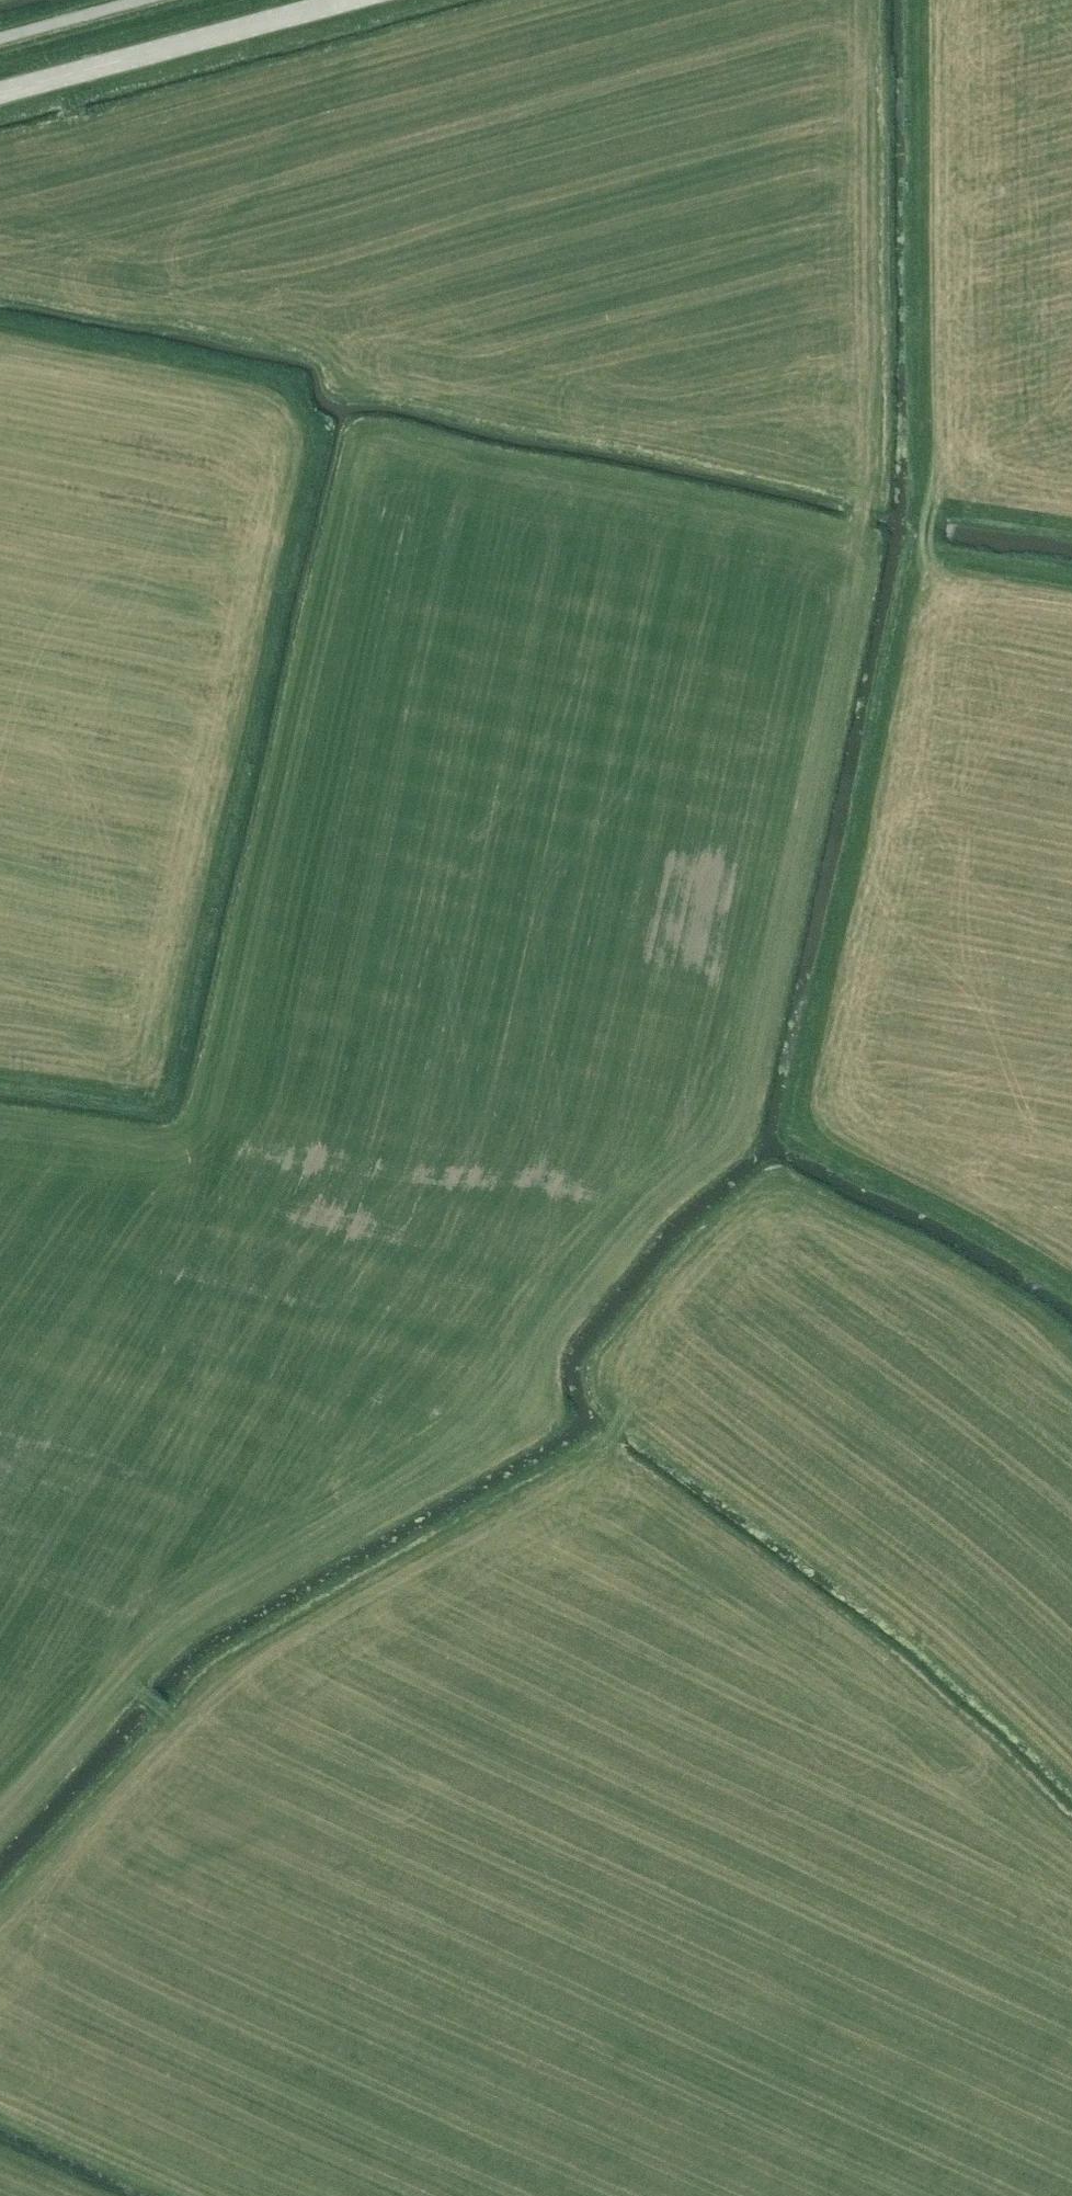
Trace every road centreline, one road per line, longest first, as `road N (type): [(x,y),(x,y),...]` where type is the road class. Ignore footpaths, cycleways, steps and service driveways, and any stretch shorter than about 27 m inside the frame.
road 1 (tertiary): [(0,92),(340,0)]
road 2 (track): [(208,1610),(0,1823)]

